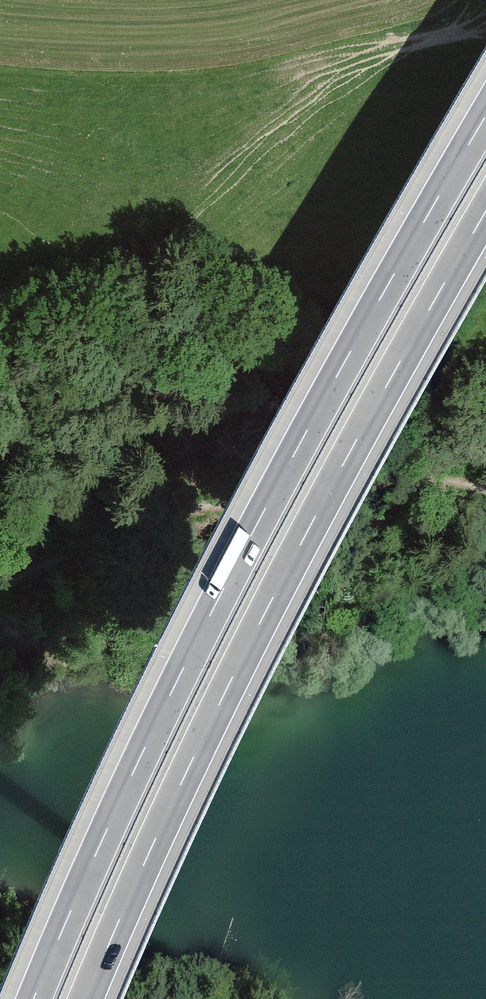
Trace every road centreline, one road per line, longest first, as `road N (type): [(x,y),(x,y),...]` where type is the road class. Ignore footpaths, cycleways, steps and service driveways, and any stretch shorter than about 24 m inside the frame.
road 1 (motorway): [(485,115),(260,514),(35,998)]
road 2 (motorway): [(87,998),(304,534),(485,210)]

